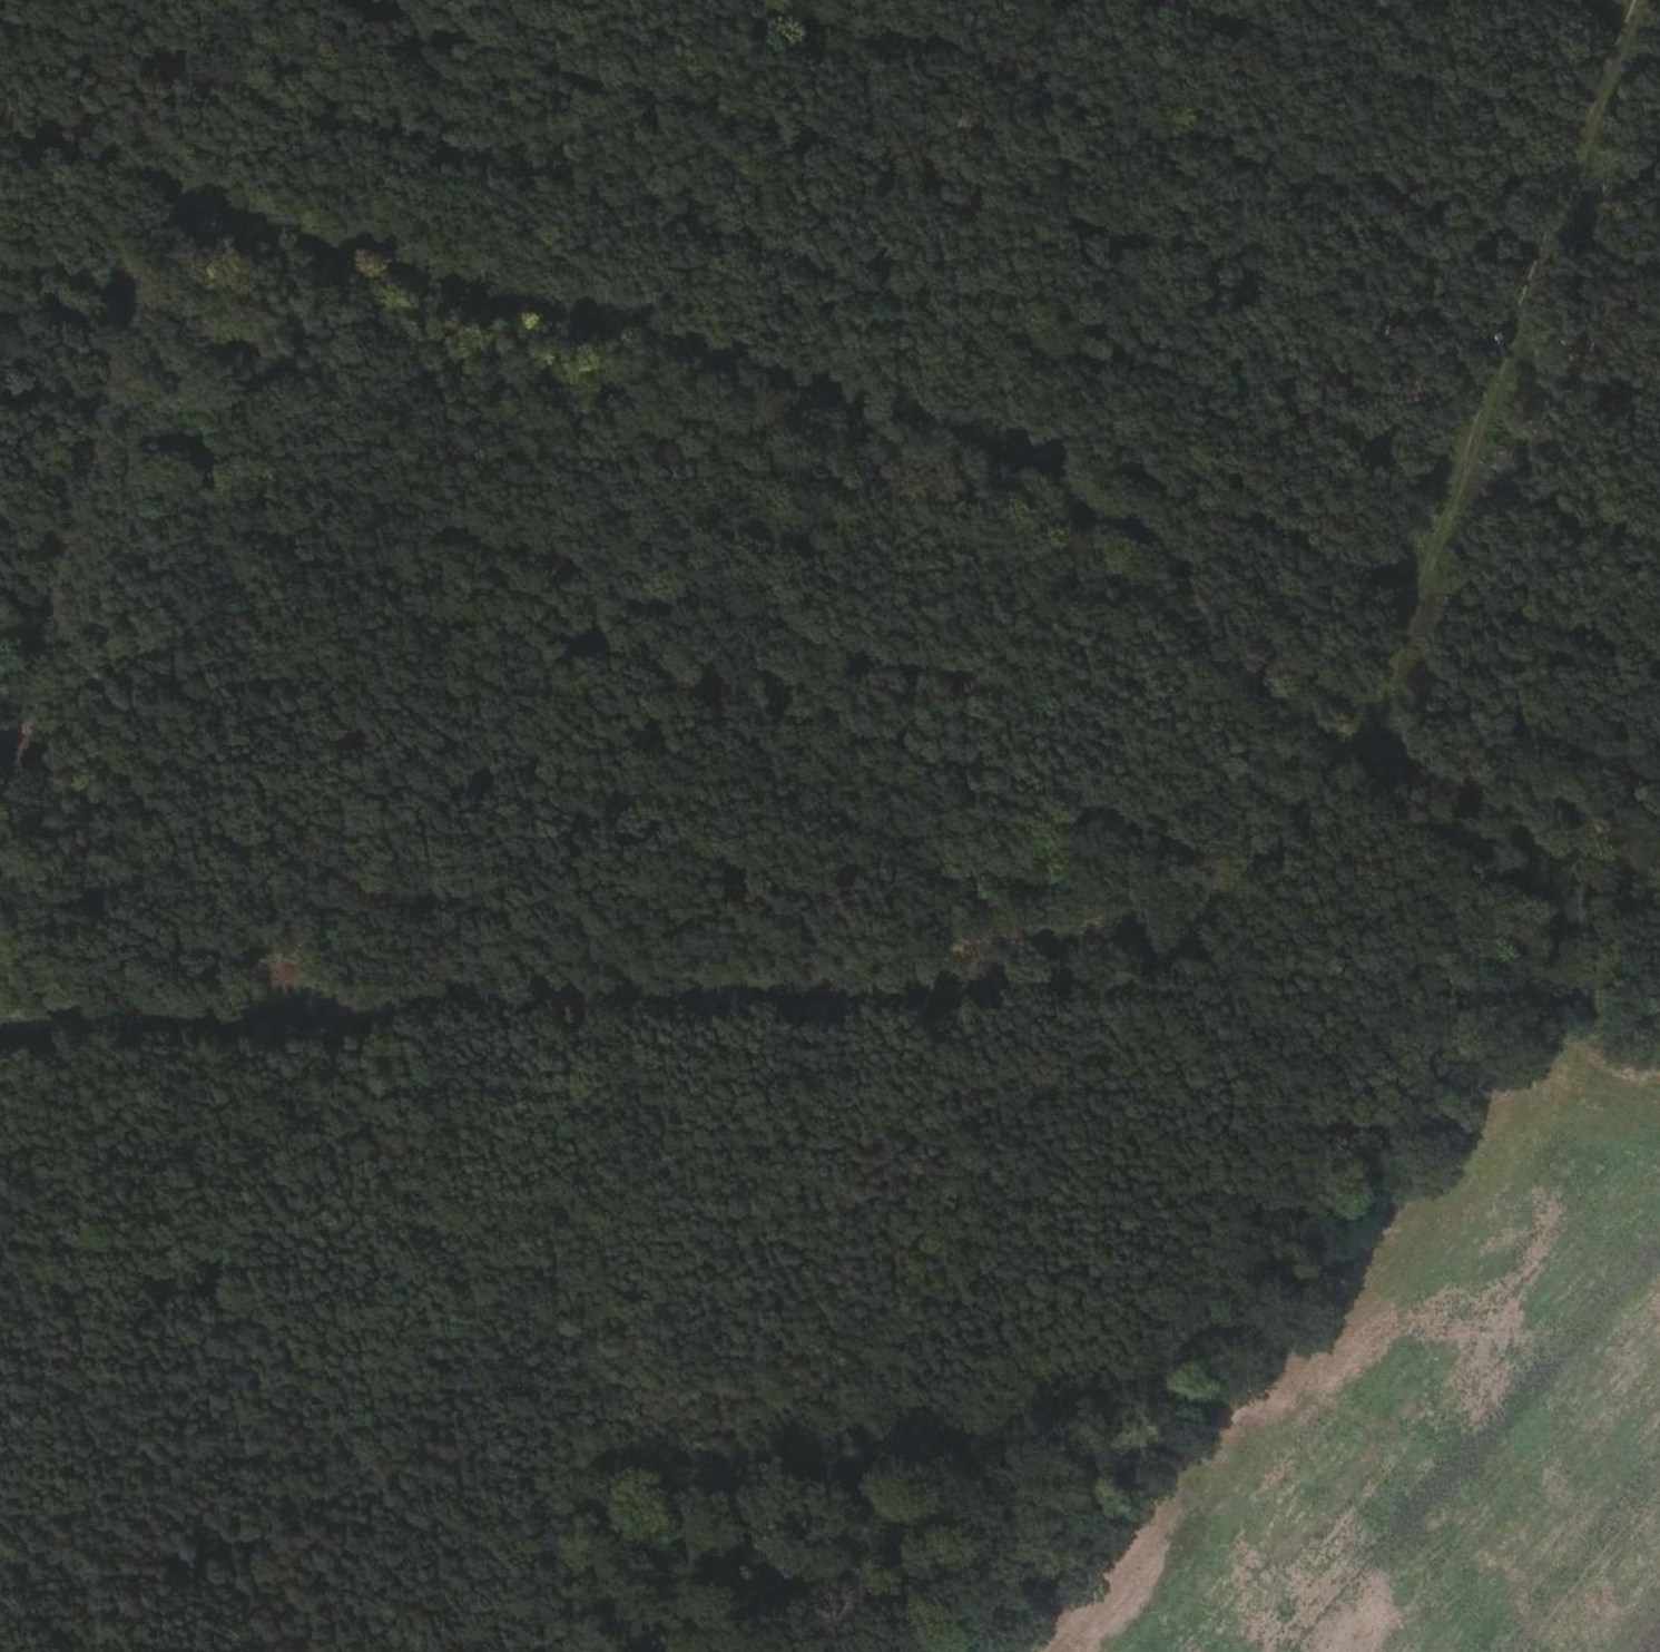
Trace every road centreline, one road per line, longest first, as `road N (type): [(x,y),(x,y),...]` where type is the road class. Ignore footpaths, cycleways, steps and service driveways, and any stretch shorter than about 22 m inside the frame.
road 1 (track): [(1178,979),(0,1020)]
road 2 (track): [(1178,979),(1372,720),(1649,0)]
road 3 (track): [(211,0),(0,791)]
road 4 (track): [(781,1651),(997,1196),(1039,1126),(1178,979)]

